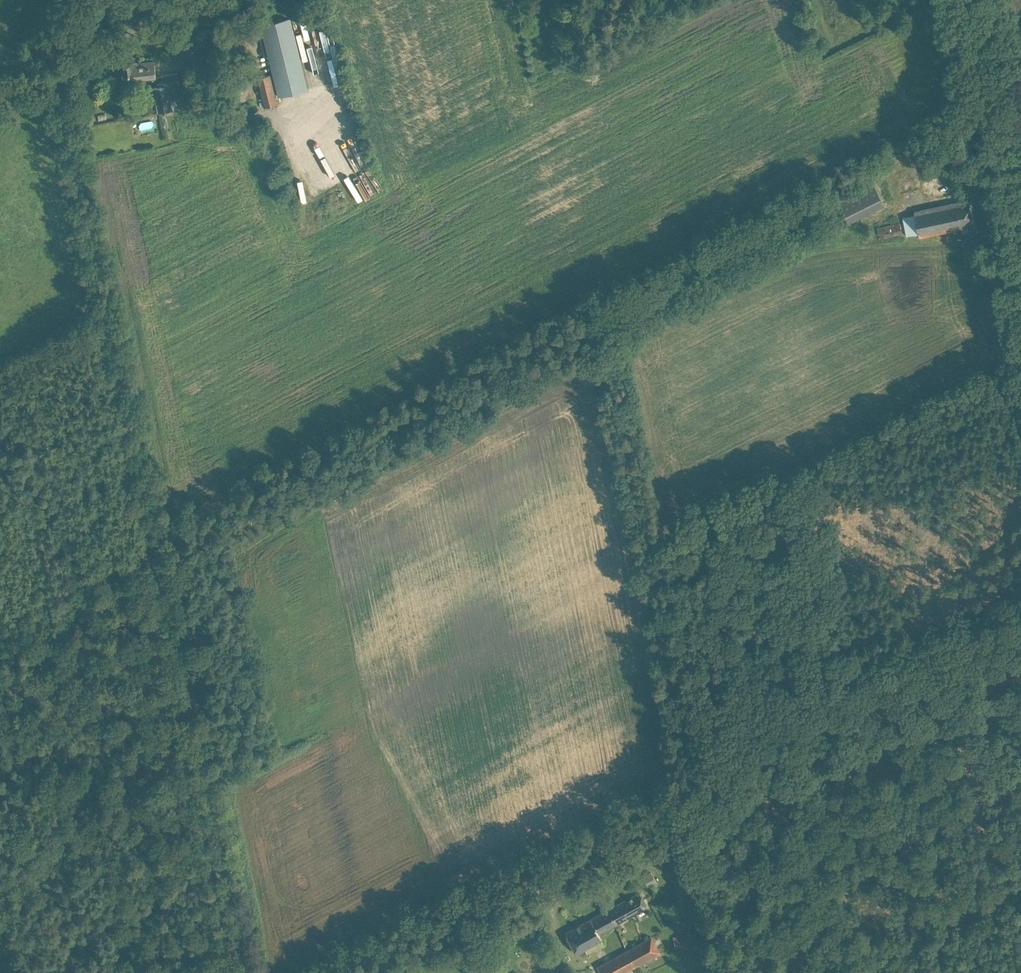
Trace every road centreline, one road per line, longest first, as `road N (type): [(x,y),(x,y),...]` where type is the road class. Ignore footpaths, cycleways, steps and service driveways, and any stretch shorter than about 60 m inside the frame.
road 1 (track): [(250,972),(45,47)]
road 2 (track): [(697,792),(602,370),(600,328),(605,317),(879,173)]
road 3 (track): [(1020,619),(357,972)]
road 4 (track): [(972,0),(1020,233)]
road 5 (track): [(0,878),(206,773)]
road 6 (tertiary): [(0,84),(40,76),(185,0)]
road 7 (track): [(730,972),(691,796)]

